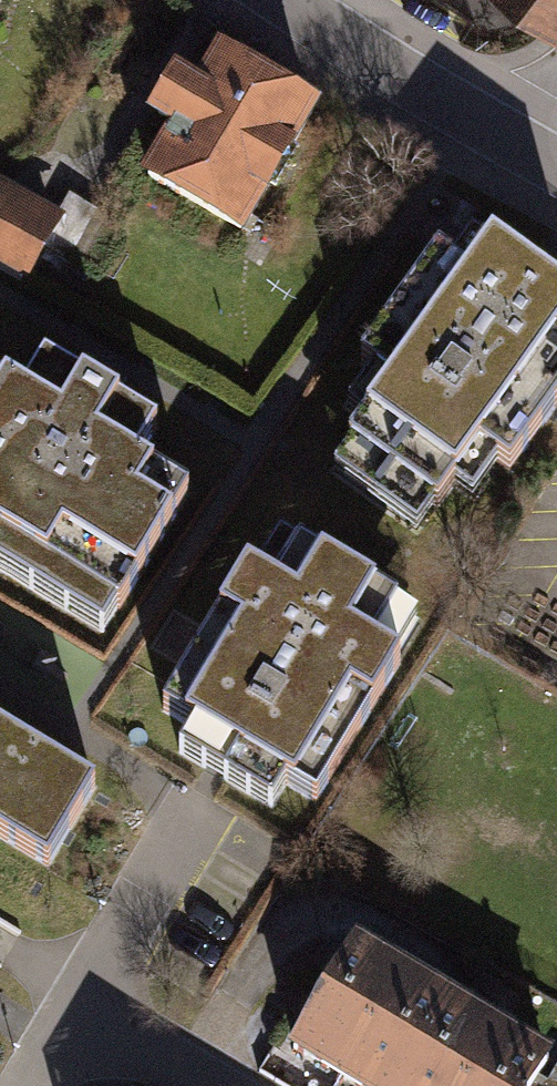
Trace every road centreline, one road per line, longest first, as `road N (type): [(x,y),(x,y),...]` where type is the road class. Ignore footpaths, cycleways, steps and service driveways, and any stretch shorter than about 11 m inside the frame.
road 1 (residential): [(299,0),(556,160)]
road 2 (residential): [(76,1008),(193,808)]
road 3 (residential): [(205,1085),(76,1008)]

